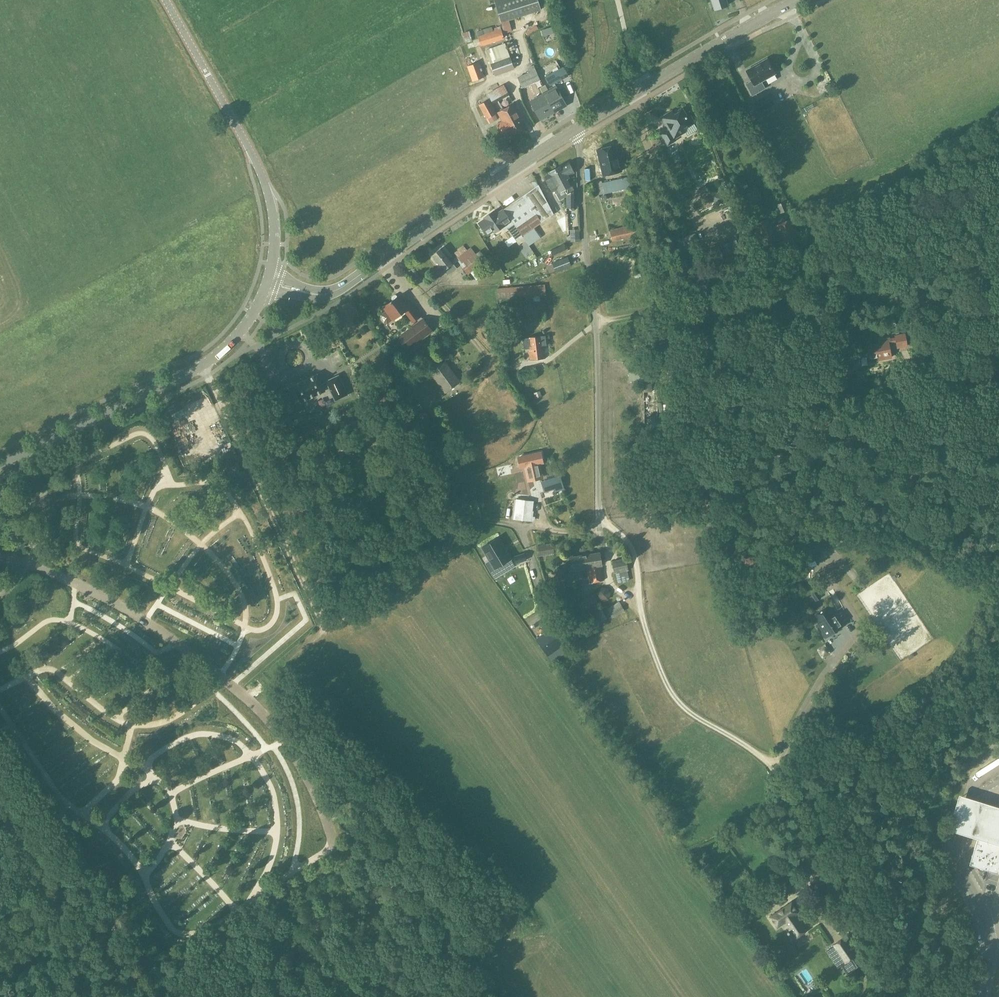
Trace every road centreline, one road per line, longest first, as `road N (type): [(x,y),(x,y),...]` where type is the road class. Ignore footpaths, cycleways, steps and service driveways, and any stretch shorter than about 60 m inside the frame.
road 1 (track): [(597,324),(748,291),(829,237),(998,182)]
road 2 (unclassified): [(600,512),(598,334),(576,130)]
road 3 (tertiary): [(267,281),(331,292),(576,130)]
road 4 (tertiary): [(0,466),(206,365),(232,345),(267,281)]
road 5 (unclassified): [(766,761),(671,692),(642,615),(634,554),(600,512)]
road 6 (tertiary): [(267,281),(273,244),(260,172),(167,0)]
road 7 (track): [(324,628),(448,557),(467,522),(587,530)]
road 8 (track): [(201,367),(324,628)]
road 9 (tertiary): [(576,130),(797,0)]

